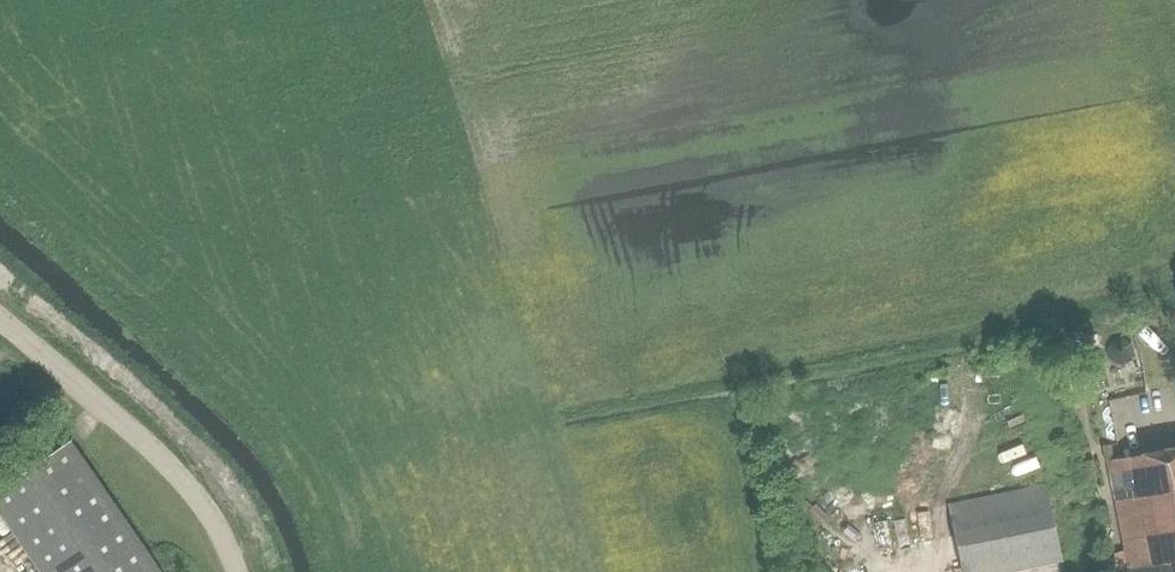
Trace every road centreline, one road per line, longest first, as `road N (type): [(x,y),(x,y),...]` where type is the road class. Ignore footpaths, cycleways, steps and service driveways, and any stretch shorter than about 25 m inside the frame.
road 1 (unclassified): [(237,571),(193,492),(0,319)]

